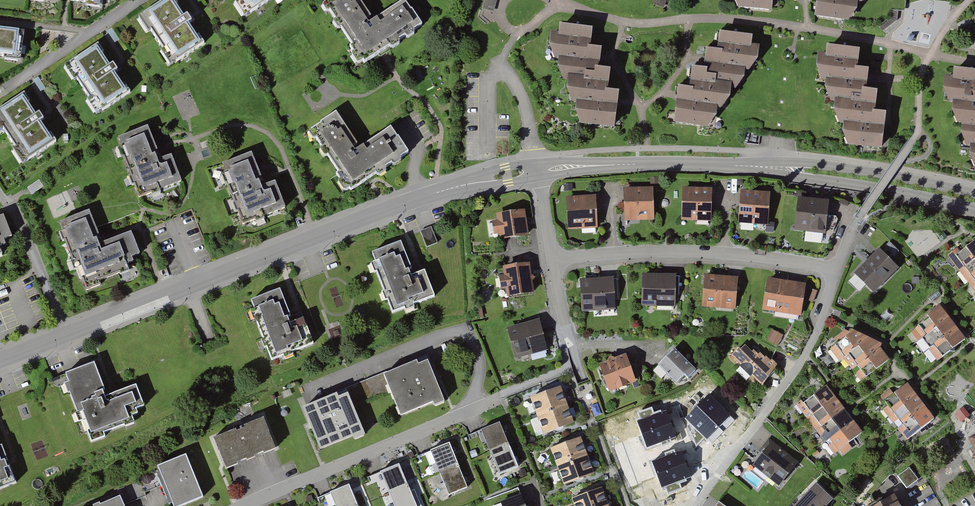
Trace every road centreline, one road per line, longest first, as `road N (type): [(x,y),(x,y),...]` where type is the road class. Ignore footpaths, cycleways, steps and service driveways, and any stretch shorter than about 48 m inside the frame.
road 1 (residential): [(0,359),(368,216),(507,175),(601,165),(763,167),(974,201)]

